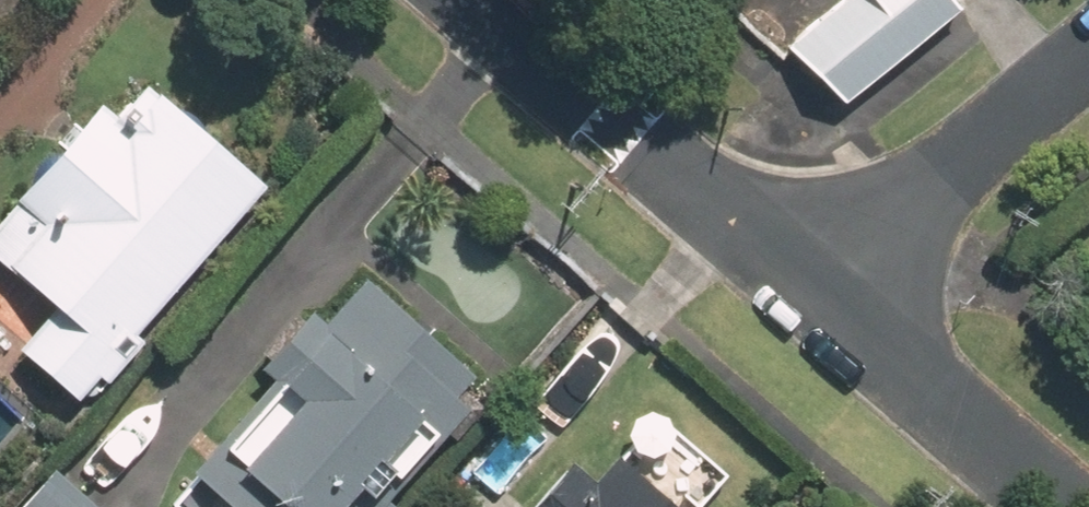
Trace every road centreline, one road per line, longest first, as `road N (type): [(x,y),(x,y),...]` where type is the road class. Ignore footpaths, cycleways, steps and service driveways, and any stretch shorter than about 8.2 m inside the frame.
road 1 (residential): [(473,0),(801,285)]
road 2 (residential): [(801,285),(1088,46)]
road 3 (residential): [(801,285),(1056,506)]

